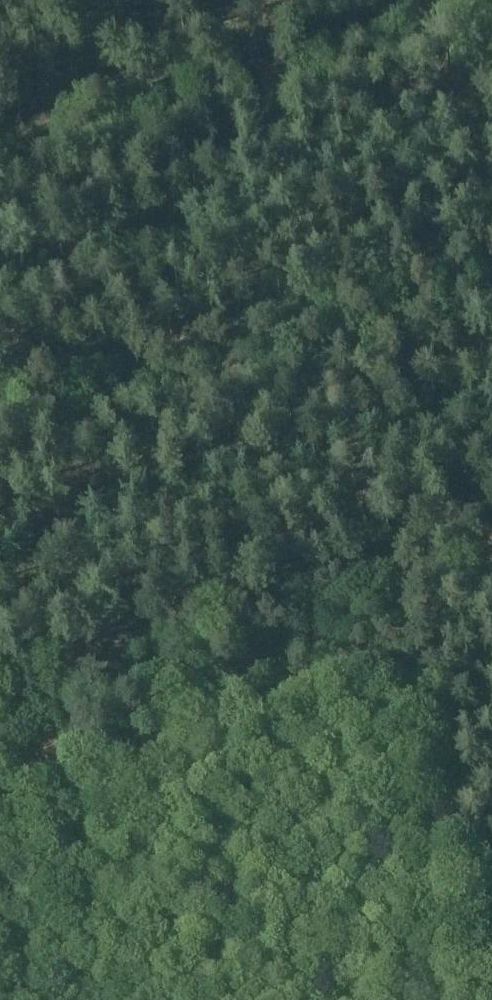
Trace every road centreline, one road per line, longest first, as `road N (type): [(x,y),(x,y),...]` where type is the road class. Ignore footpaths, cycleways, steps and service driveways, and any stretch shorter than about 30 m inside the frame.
road 1 (track): [(0,431),(491,286)]

